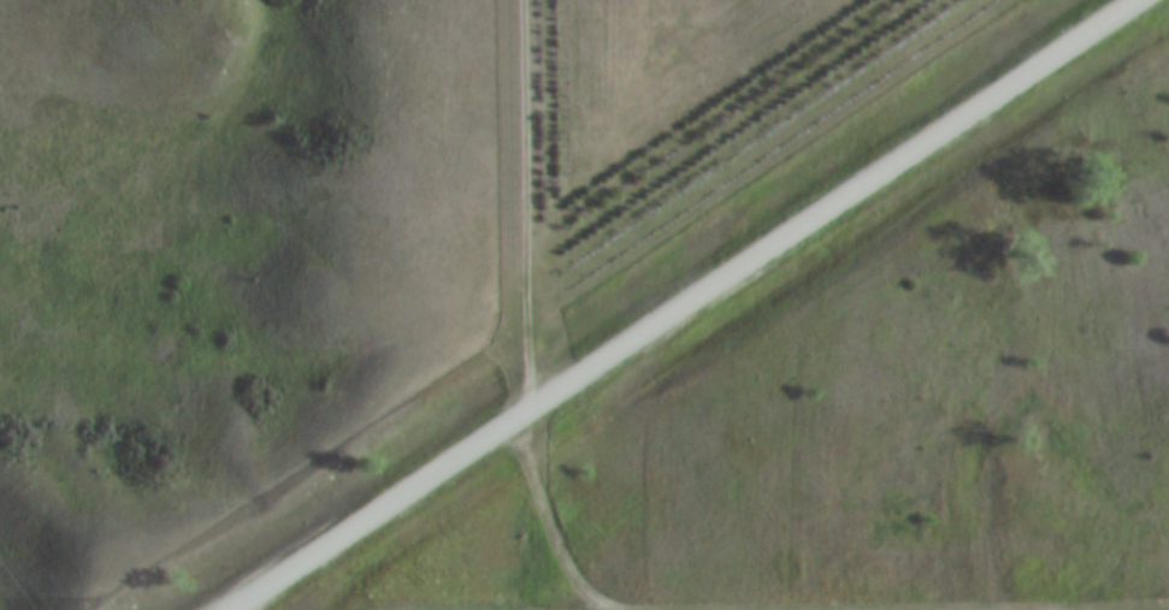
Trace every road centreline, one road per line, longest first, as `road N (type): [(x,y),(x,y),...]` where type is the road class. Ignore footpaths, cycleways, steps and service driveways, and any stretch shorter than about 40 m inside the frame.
road 1 (tertiary): [(241,609),(1132,0)]
road 2 (track): [(519,420),(574,557),(616,602),(1168,597)]

